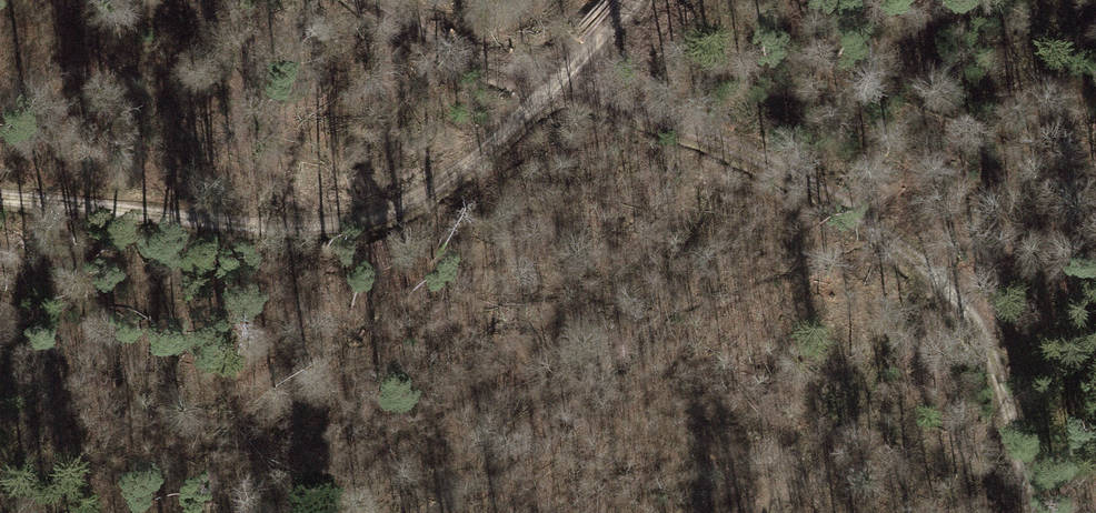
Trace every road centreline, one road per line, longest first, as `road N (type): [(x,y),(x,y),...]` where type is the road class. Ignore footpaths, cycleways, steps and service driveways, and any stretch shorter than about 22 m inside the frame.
road 1 (track): [(362,0),(386,19),(546,87),(714,143),(934,268),(972,316),(995,370),(1032,512)]
road 2 (track): [(631,0),(497,140),(449,179),(367,220),(280,225),(0,198)]

